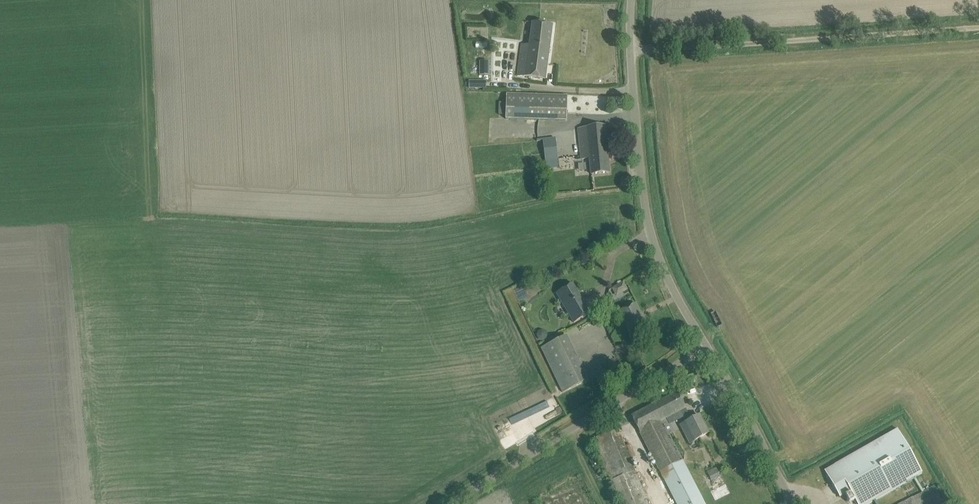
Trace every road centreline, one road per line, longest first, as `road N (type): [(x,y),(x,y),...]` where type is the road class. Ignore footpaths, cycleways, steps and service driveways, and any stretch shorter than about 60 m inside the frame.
road 1 (track): [(978,28),(629,52)]
road 2 (unclassified): [(709,346),(652,233),(629,52)]
road 3 (unclassified): [(445,503),(709,346)]
road 4 (unclassified): [(796,503),(709,346)]

